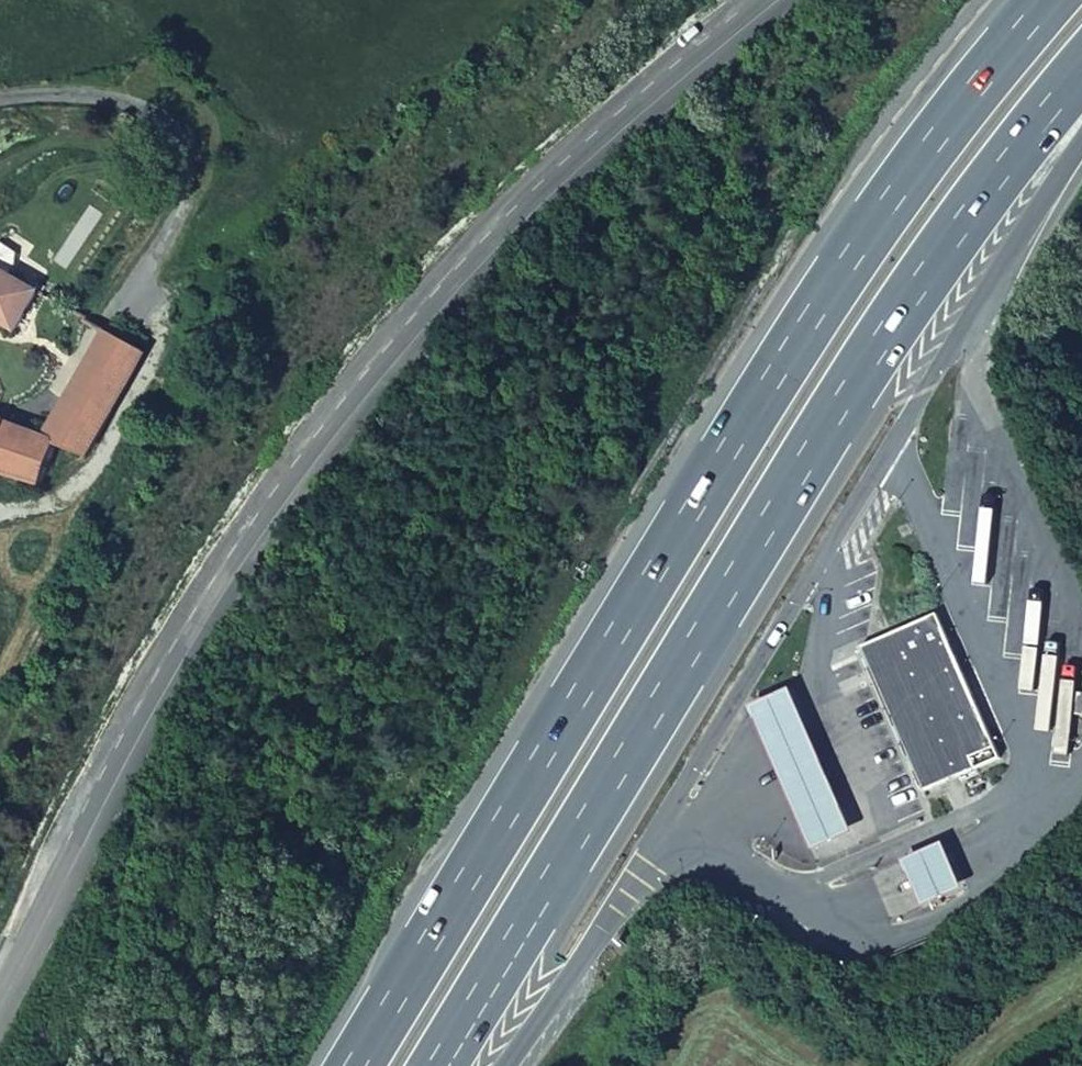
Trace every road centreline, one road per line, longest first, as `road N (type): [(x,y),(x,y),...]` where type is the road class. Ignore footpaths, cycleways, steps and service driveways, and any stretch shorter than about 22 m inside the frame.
road 1 (unclassified): [(0,1010),(158,708),(265,530),(401,349),(532,209),(780,0)]
road 2 (trunk): [(1048,0),(861,241),(356,1065)]
road 3 (trunk): [(440,1065),(834,407),(1081,71)]
road 4 (unclassified): [(0,102),(76,99),(135,108),(163,130),(180,208),(117,326)]

